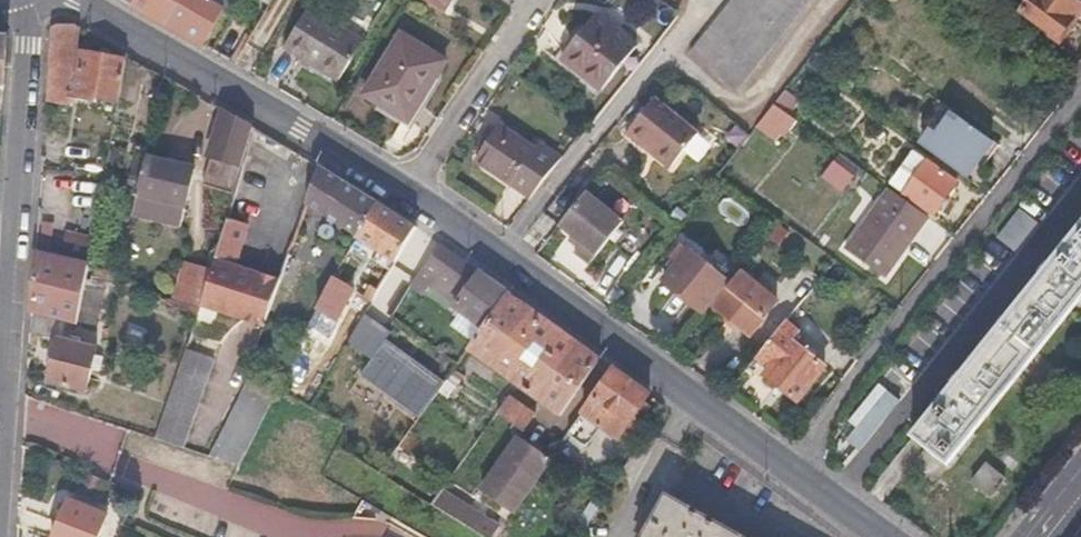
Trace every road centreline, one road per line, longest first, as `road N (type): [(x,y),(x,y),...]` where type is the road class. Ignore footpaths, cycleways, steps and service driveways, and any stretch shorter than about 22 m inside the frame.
road 1 (residential): [(788,470),(1080,91)]
road 2 (secondary): [(788,470),(408,194)]
road 3 (residential): [(0,421),(26,38),(15,0)]
road 4 (secondary): [(408,194),(73,0)]
road 5 (residential): [(408,194),(532,0)]

